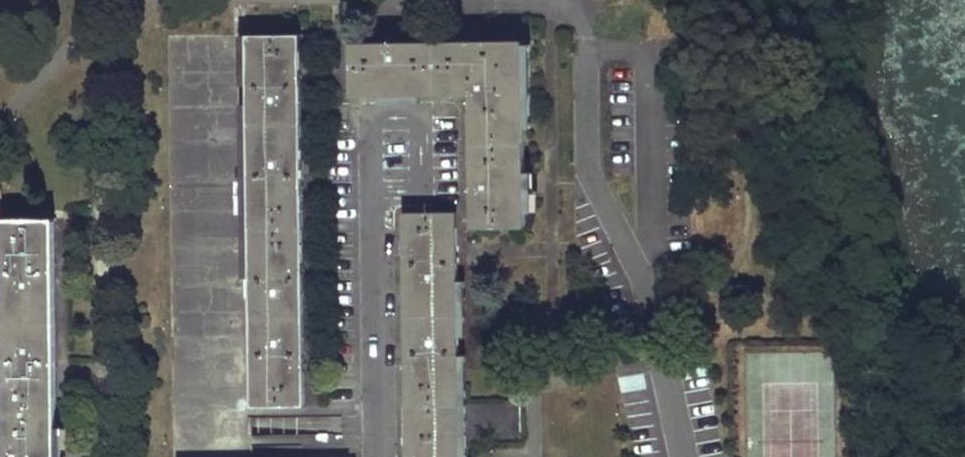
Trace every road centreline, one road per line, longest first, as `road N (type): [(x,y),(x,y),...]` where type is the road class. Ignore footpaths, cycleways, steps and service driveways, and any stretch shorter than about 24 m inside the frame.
road 1 (residential): [(686,456),(649,296),(588,161),(590,51)]
road 2 (residential): [(379,456),(372,116)]

